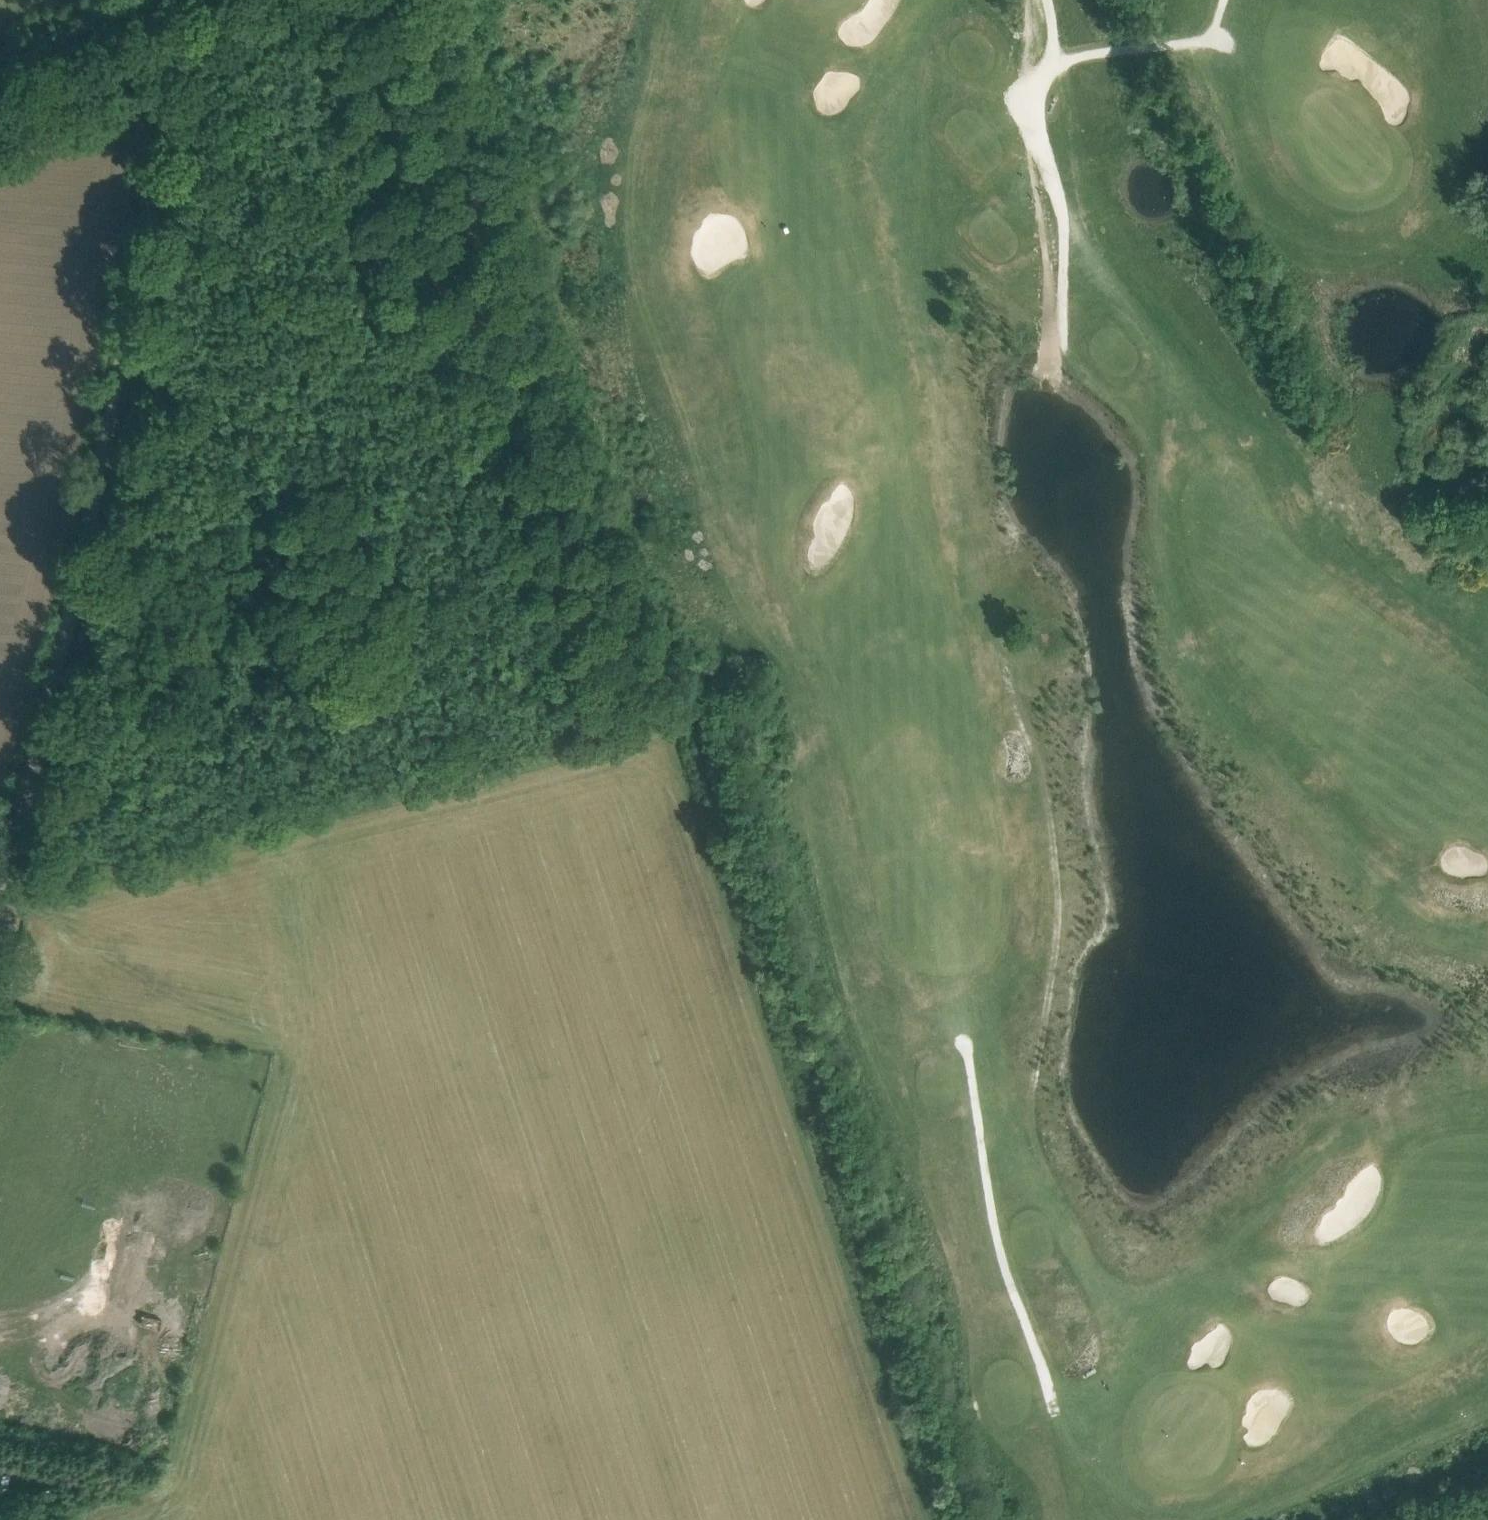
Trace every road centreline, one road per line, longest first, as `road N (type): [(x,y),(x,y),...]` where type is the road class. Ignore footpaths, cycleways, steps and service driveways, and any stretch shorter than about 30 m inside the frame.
road 1 (track): [(1487,1089),(1425,1101),(1345,1131),(1208,1257),(1140,1289),(1097,1267),(1073,1222),(1040,1152),(1030,1102),(1057,941),(1049,810),(955,524),(914,296),(911,108),(934,0)]
road 2 (track): [(1047,0),(1054,41),(1036,133),(1064,218),(1062,334),(1081,372),(1145,439),(1164,593),(1192,678),(1282,805),(1385,908),(1417,933),(1487,959)]

